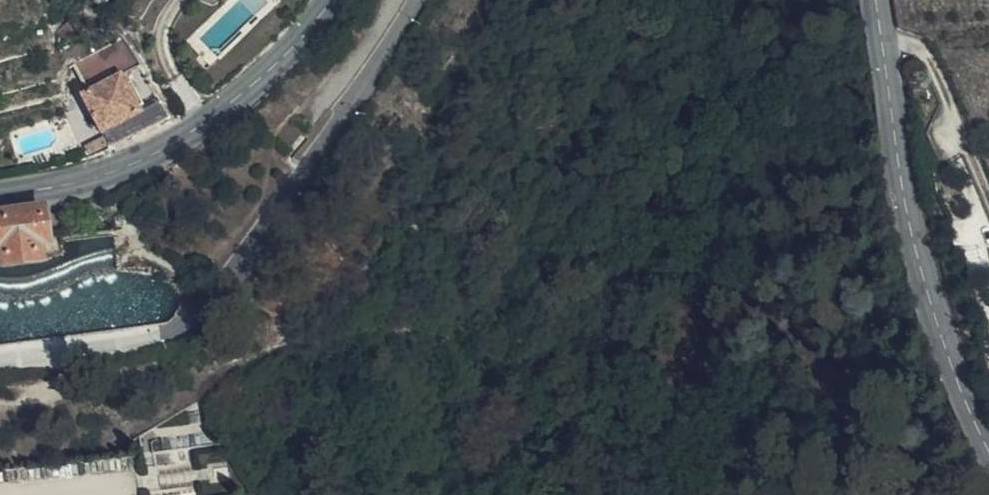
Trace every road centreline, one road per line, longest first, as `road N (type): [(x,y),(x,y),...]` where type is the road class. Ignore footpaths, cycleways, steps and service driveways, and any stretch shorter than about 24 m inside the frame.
road 1 (tertiary): [(988,458),(927,302),(904,211),(872,0)]
road 2 (tertiary): [(327,0),(259,76),(189,134),(86,181),(0,196)]

